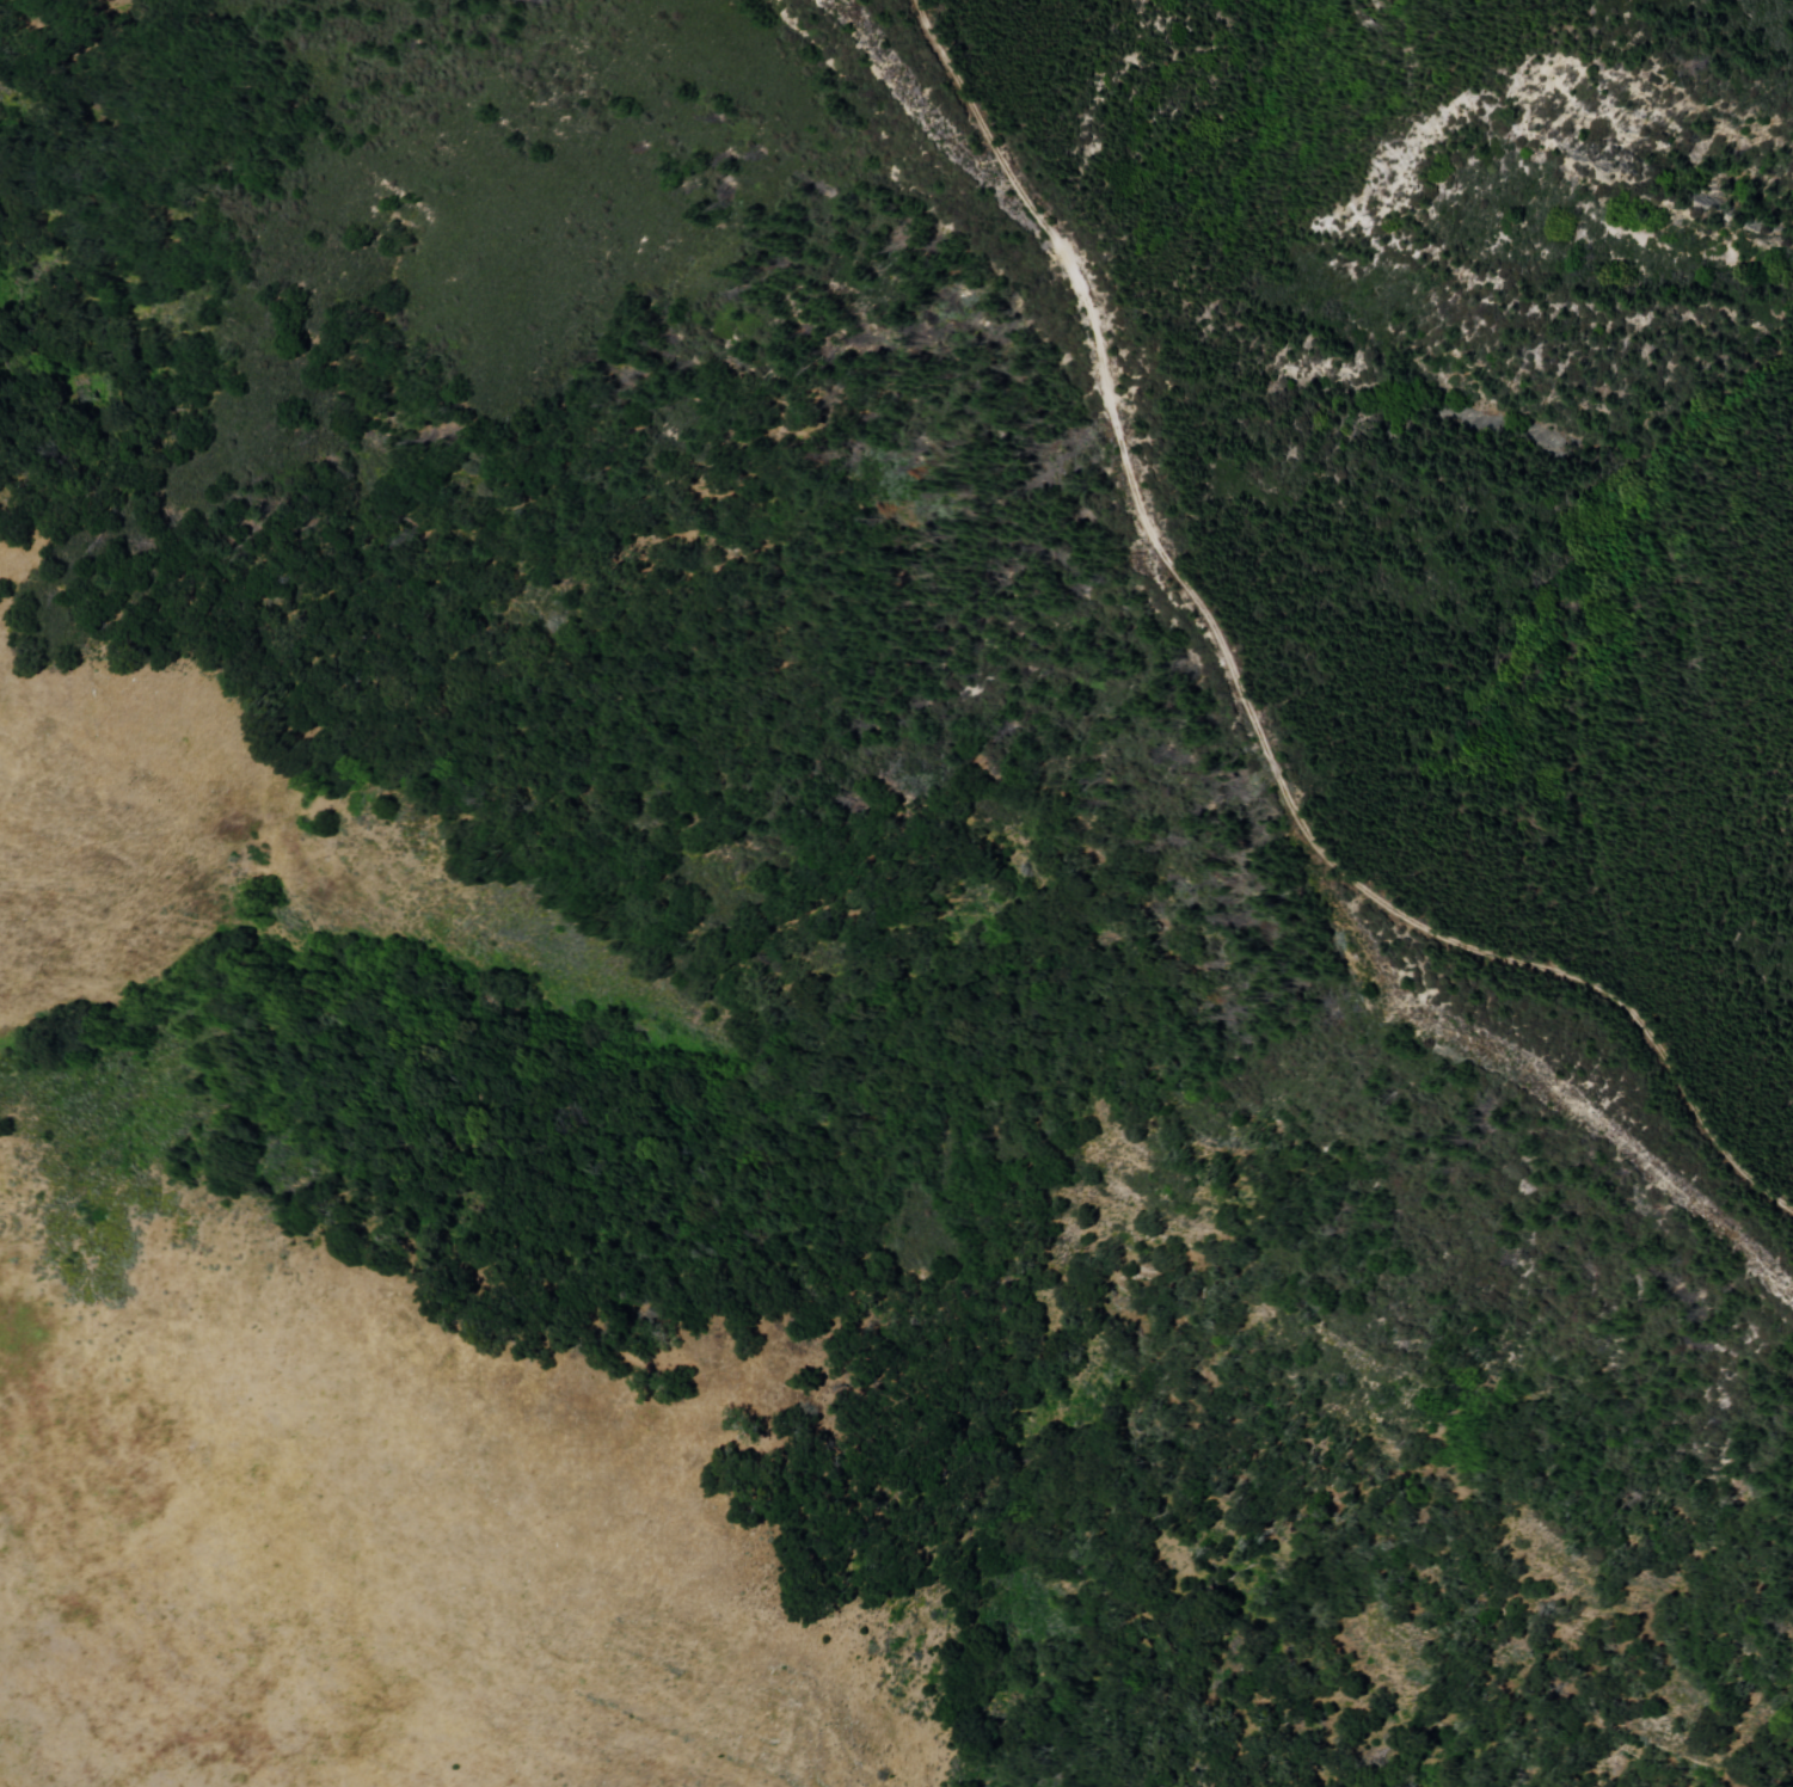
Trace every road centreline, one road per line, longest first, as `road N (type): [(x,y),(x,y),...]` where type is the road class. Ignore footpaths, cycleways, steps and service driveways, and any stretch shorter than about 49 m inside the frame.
road 1 (track): [(1792,1213),(1721,1155),(1644,1033),(1604,996),(1535,962),(1457,942),(1382,903),(1313,852),(1226,646),(1165,561),(1128,458),(1089,296),(985,136),(911,0)]

